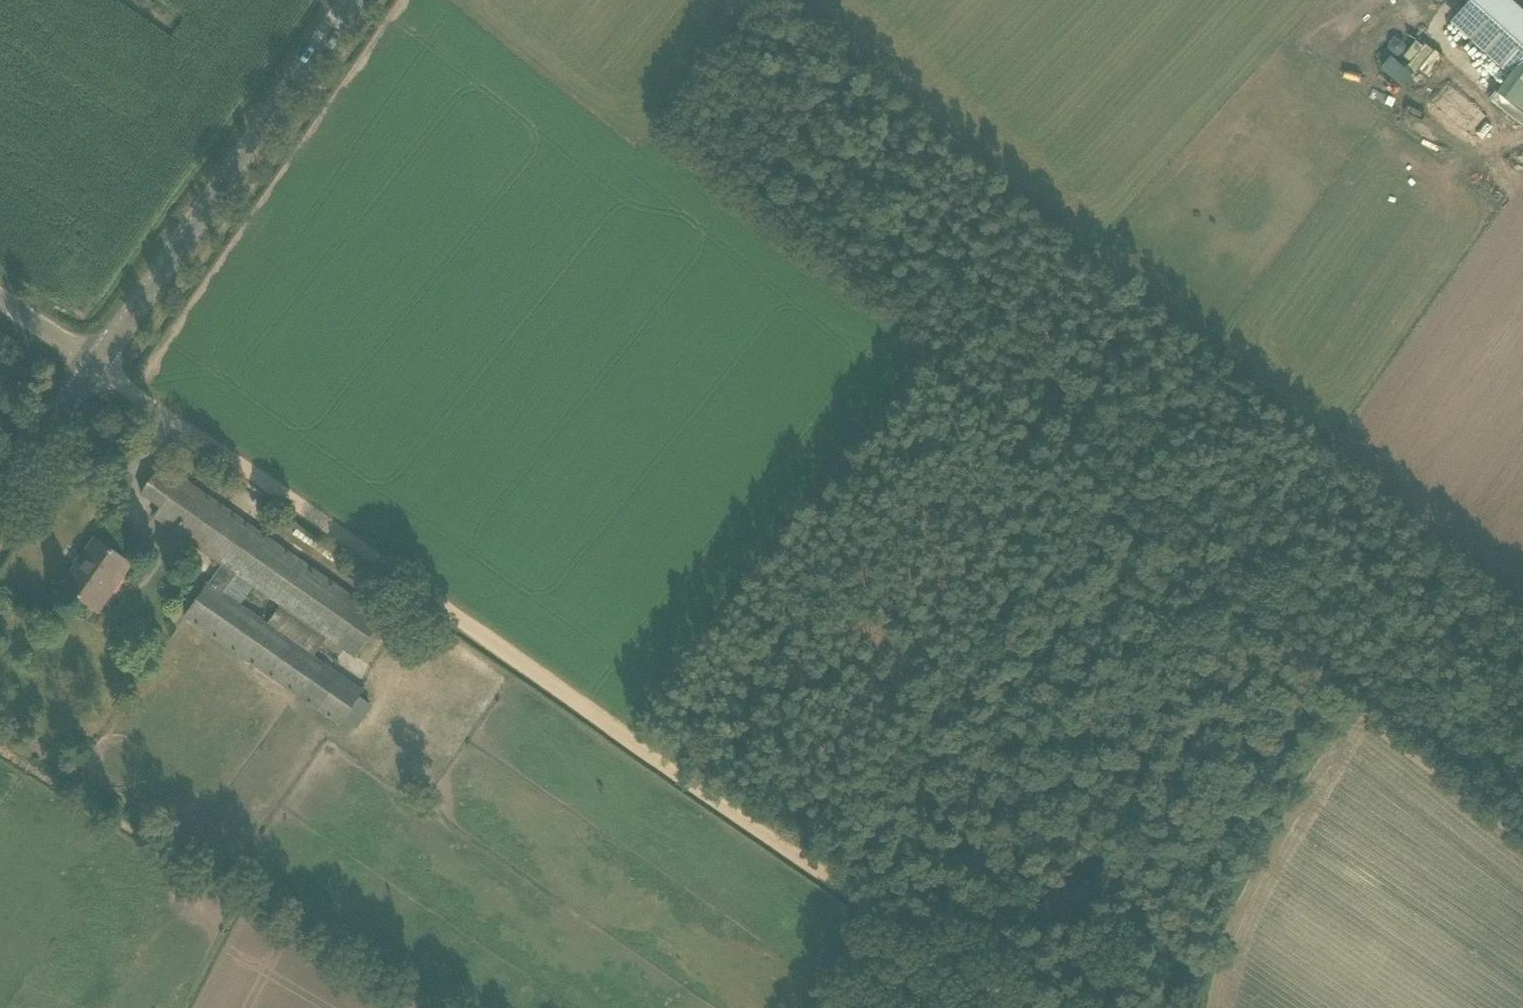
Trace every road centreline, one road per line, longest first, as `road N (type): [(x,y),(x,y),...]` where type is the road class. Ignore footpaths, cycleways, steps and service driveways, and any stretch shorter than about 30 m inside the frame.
road 1 (track): [(89,378),(1034,1007)]
road 2 (tertiary): [(89,378),(354,0)]
road 3 (tertiary): [(0,510),(89,378)]

